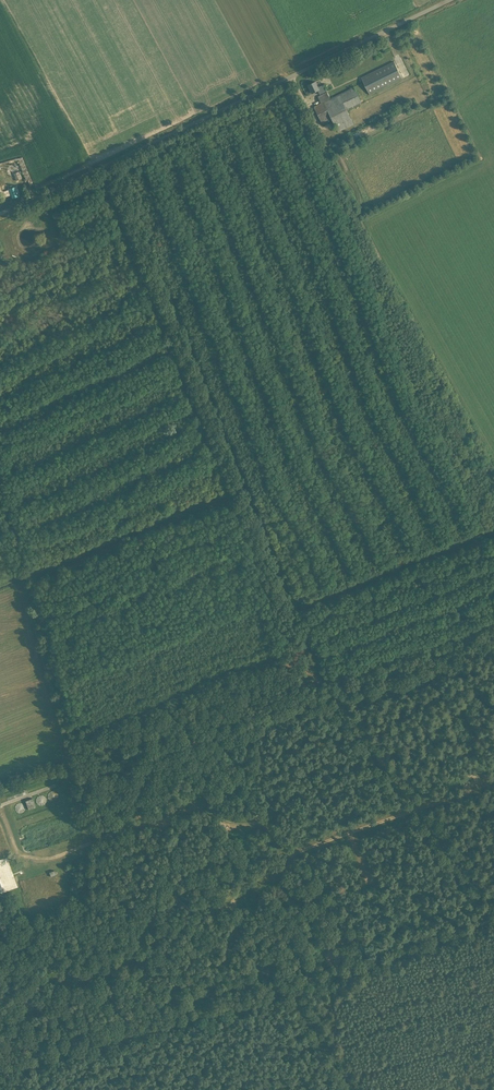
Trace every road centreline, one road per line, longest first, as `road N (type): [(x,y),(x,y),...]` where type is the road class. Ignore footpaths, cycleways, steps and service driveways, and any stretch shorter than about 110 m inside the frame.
road 1 (track): [(0,794),(206,737),(493,635)]
road 2 (track): [(493,923),(287,993),(8,1073)]
road 3 (unclassified): [(0,210),(438,0)]
road 4 (track): [(262,820),(243,826),(215,811),(186,808),(50,859),(20,853),(1,810)]
road 5 (track): [(367,964),(206,737)]
road 6 (track): [(328,696),(493,912)]
road 7 (track): [(289,860),(493,787)]
road 8 (track): [(243,826),(242,854),(218,902),(106,969)]

